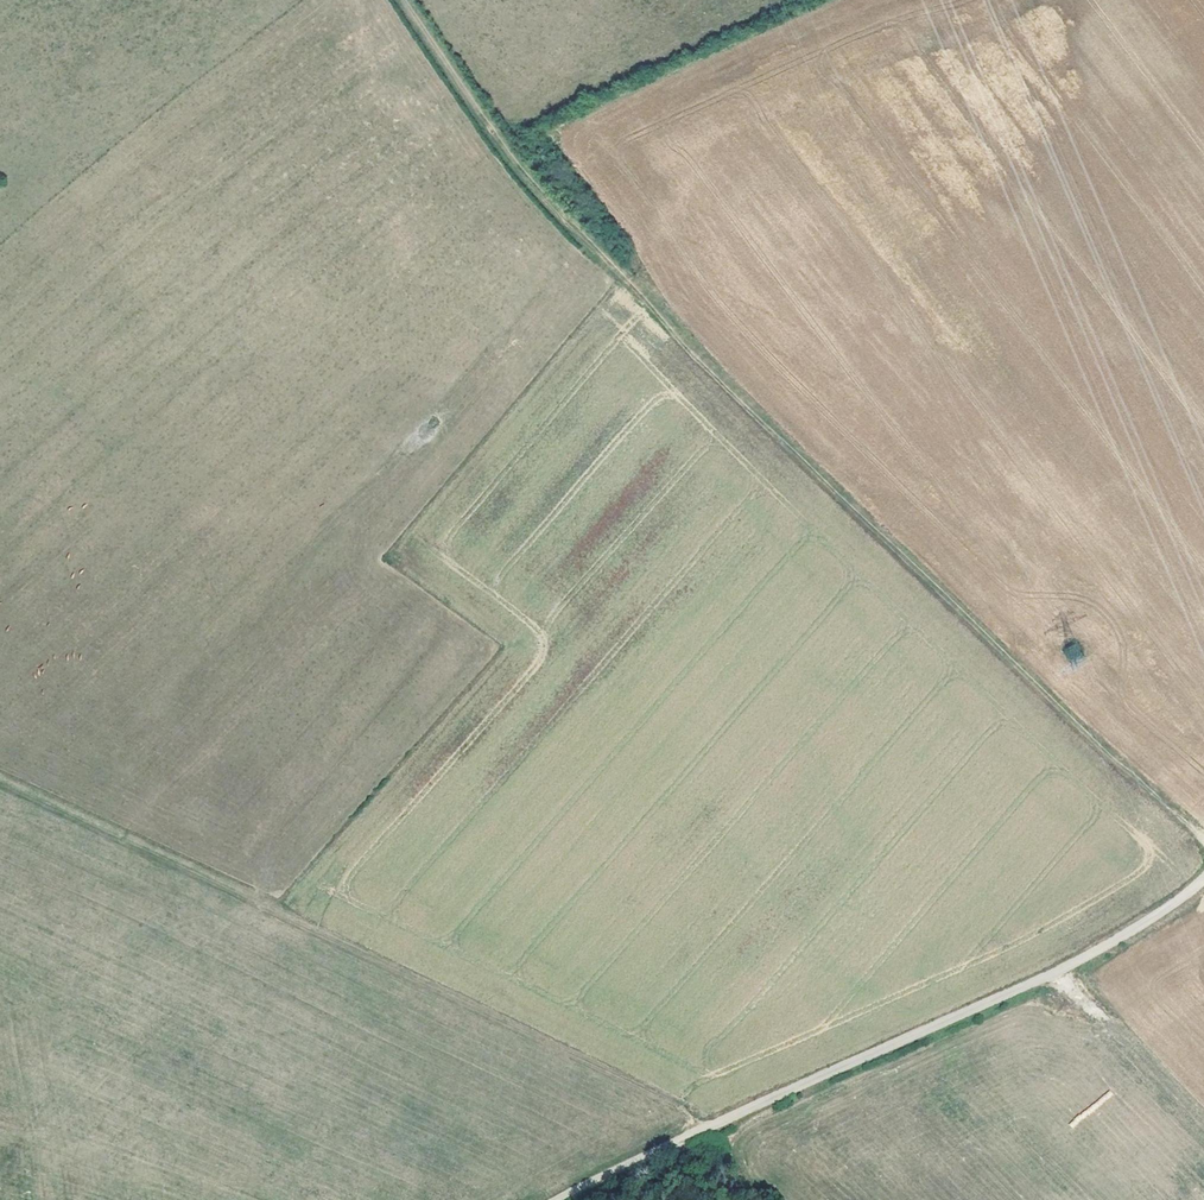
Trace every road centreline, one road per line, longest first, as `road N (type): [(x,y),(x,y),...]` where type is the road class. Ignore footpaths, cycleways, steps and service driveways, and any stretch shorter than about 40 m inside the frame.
road 1 (track): [(401,0),(672,330),(1203,839)]
road 2 (track): [(1203,872),(1108,952),(603,1199)]

